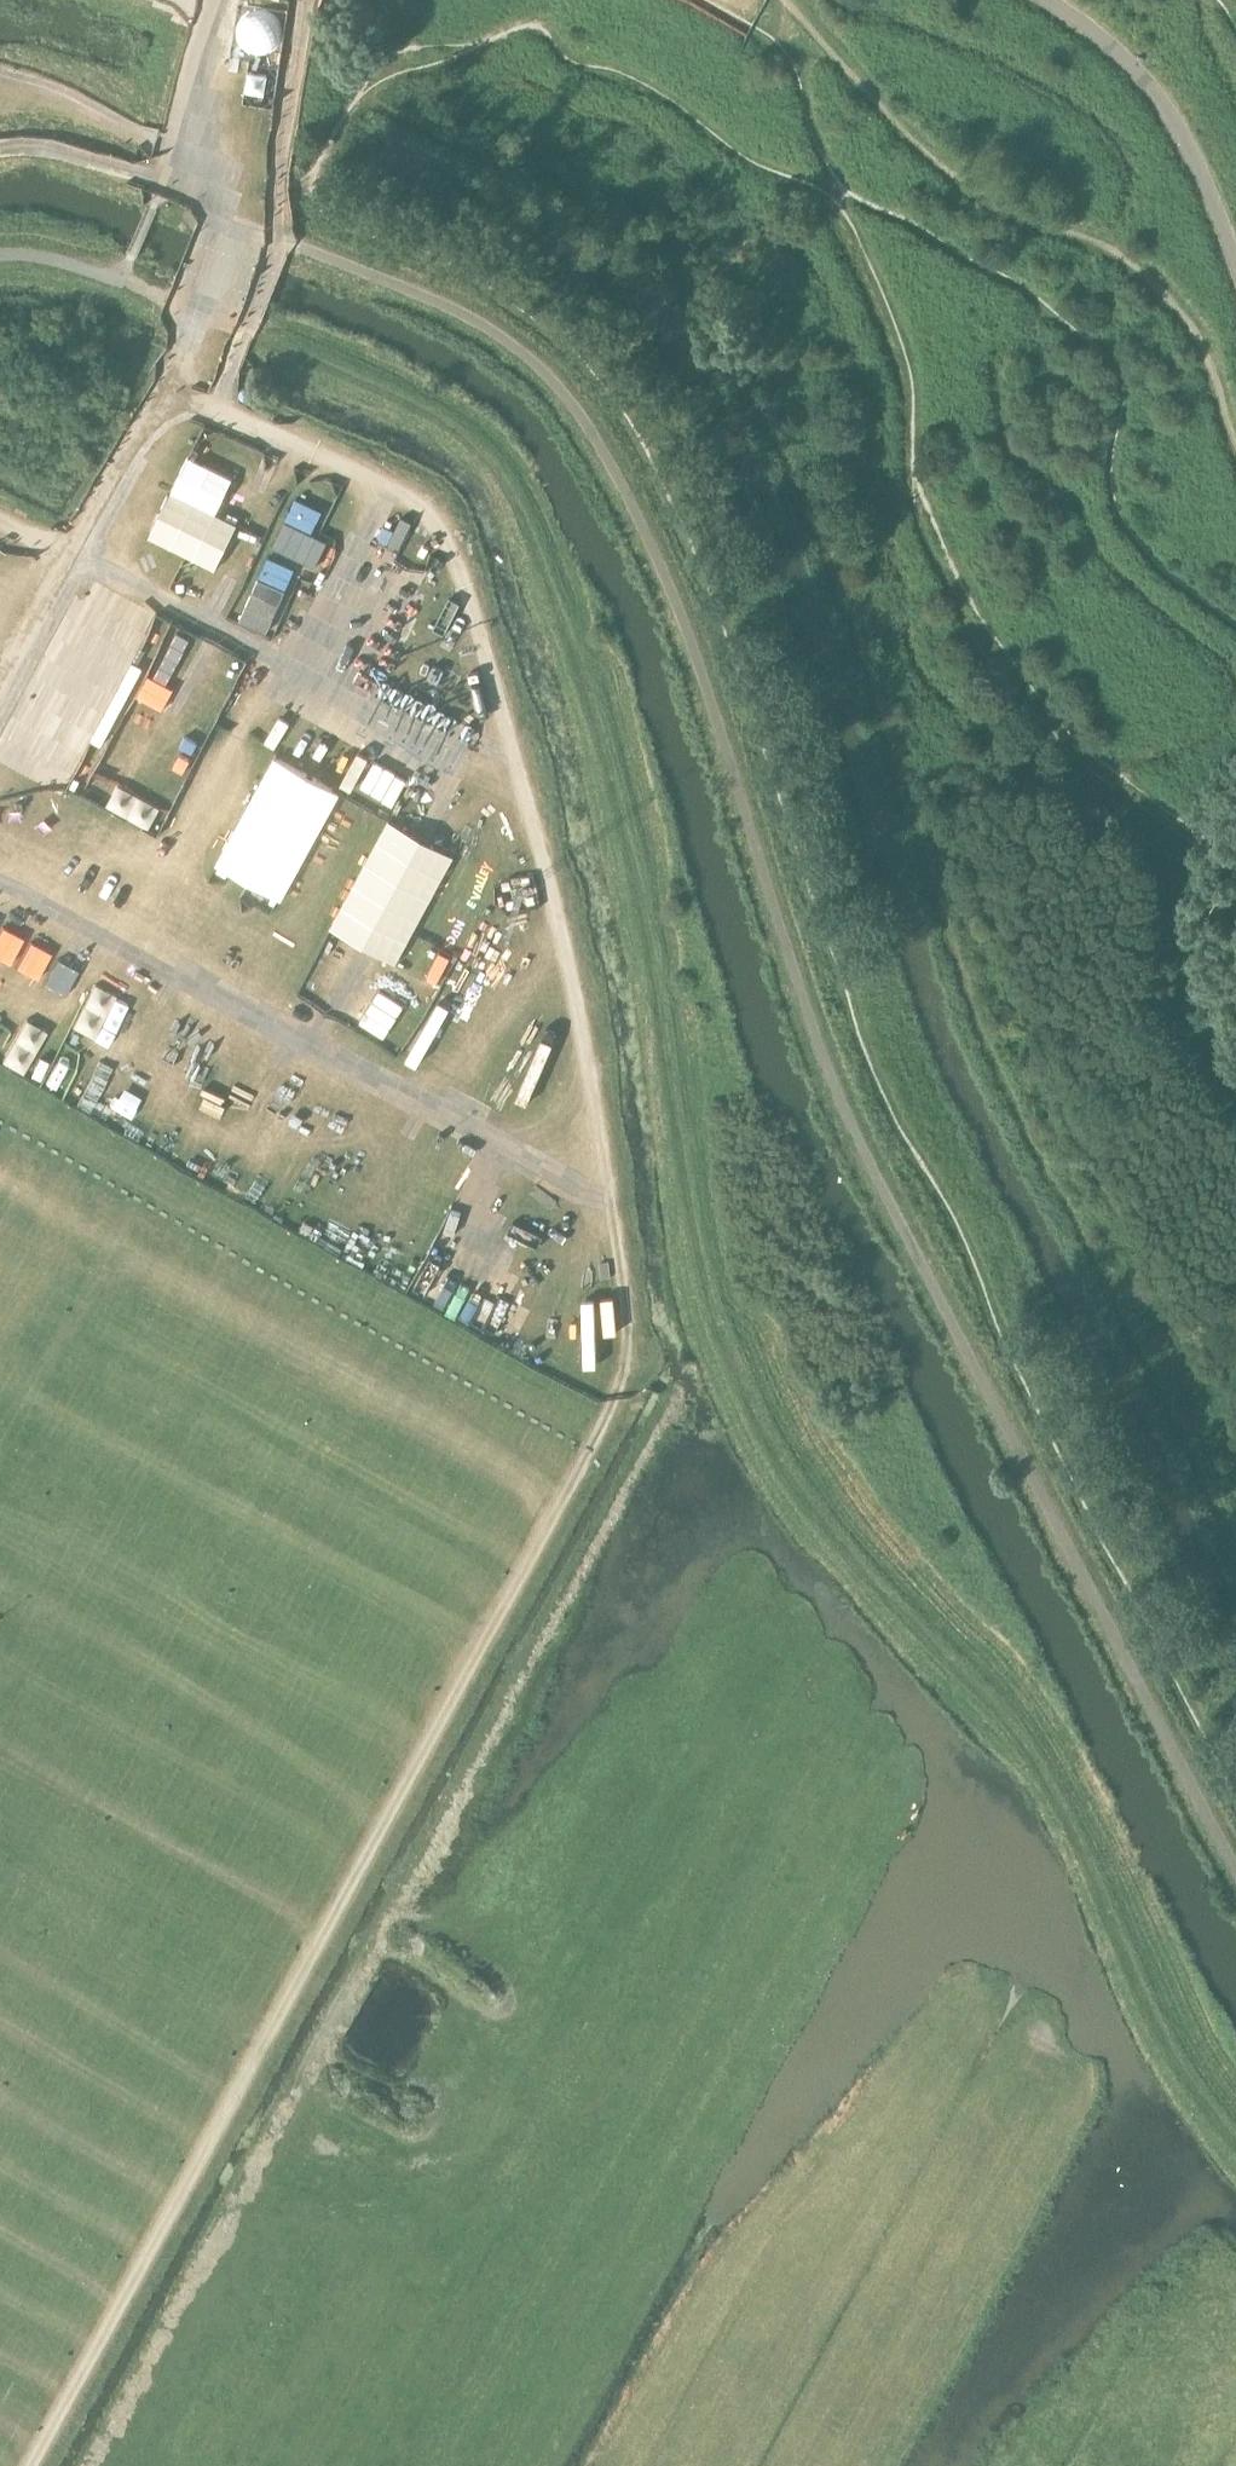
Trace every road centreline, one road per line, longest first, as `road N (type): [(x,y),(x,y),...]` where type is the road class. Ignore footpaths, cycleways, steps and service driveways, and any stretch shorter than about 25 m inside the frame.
road 1 (track): [(165,387),(388,485),(442,535),(506,720),(569,957),(629,1344),(605,1422),(32,2465)]
road 2 (track): [(1235,1545),(990,1050),(851,632),(789,479),(735,374),(684,296),(596,219),(352,104)]
road 3 (track): [(0,691),(178,360),(182,326),(172,304),(122,279)]
road 4 (track): [(0,148),(42,150),(162,188)]

